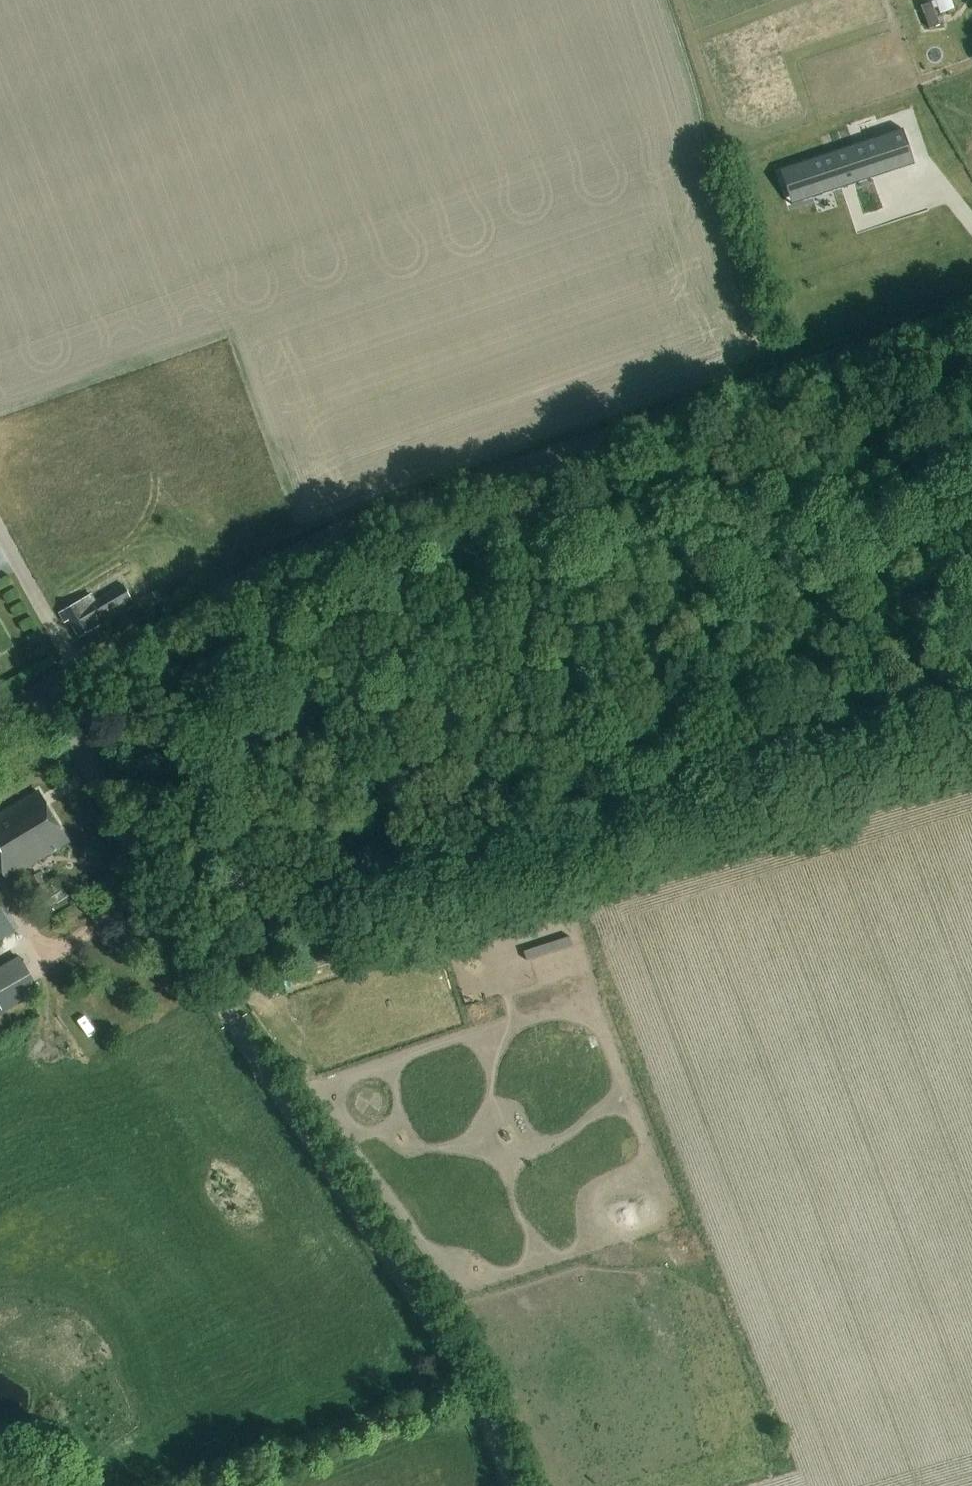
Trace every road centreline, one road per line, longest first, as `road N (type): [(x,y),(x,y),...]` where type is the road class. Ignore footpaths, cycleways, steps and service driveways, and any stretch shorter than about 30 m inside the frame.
road 1 (unclassified): [(79,674),(288,557),(375,520),(971,314)]
road 2 (unclassified): [(514,1485),(495,1429),(458,1362),(233,1020),(54,689)]
road 3 (unclassified): [(79,674),(0,528)]

